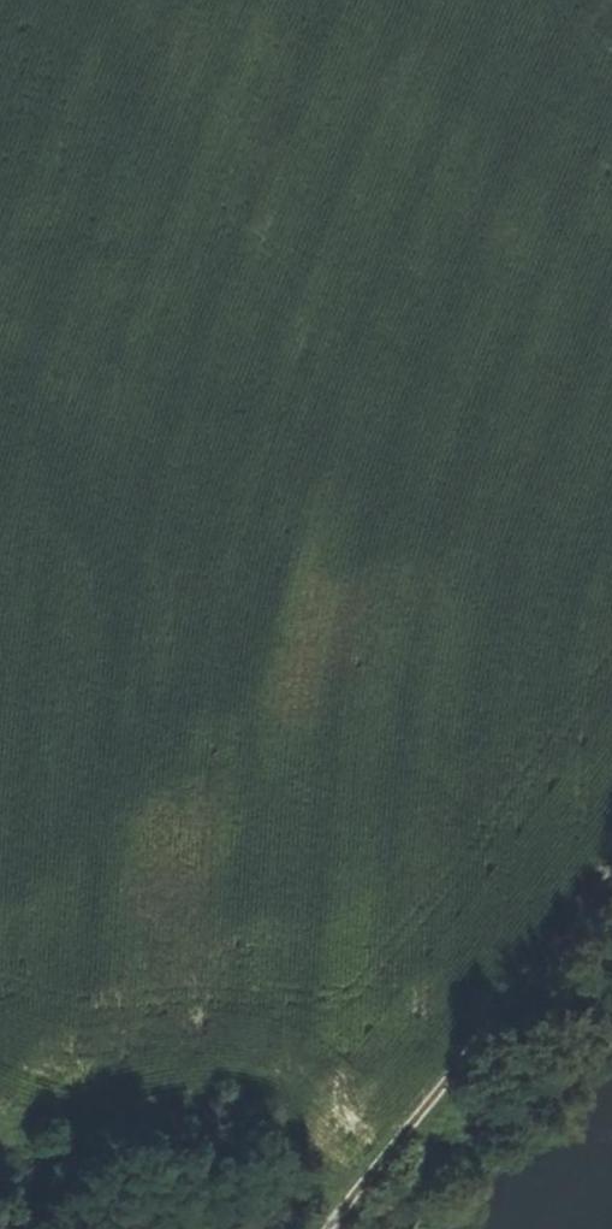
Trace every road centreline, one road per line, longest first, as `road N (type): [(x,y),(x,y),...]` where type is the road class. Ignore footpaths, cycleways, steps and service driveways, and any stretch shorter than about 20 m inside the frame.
road 1 (track): [(611,855),(554,941),(325,1228)]

